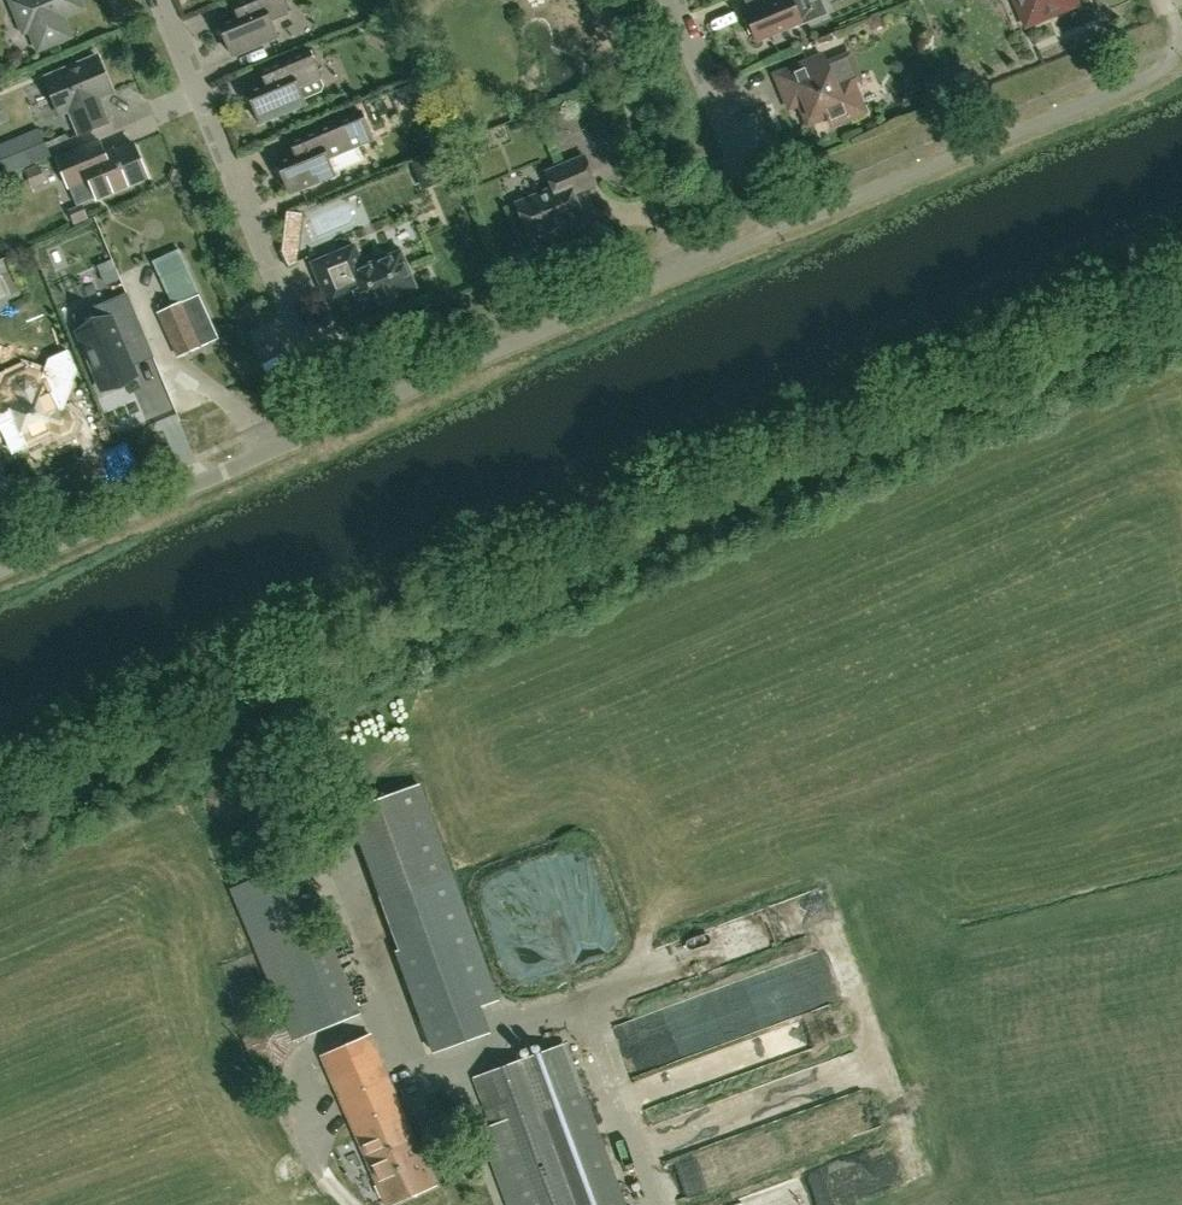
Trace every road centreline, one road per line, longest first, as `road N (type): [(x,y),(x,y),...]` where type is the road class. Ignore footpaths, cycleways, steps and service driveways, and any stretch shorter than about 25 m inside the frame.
road 1 (residential): [(0,572),(762,240)]
road 2 (residential): [(313,354),(165,0)]
road 3 (track): [(610,1061),(844,976),(814,895)]
road 4 (residential): [(347,1204),(321,1182),(305,1145),(298,1070),(305,1051),(326,1038),(388,1014)]
road 5 (track): [(844,976),(917,1181)]
road 6 (residential): [(735,172),(669,0)]

